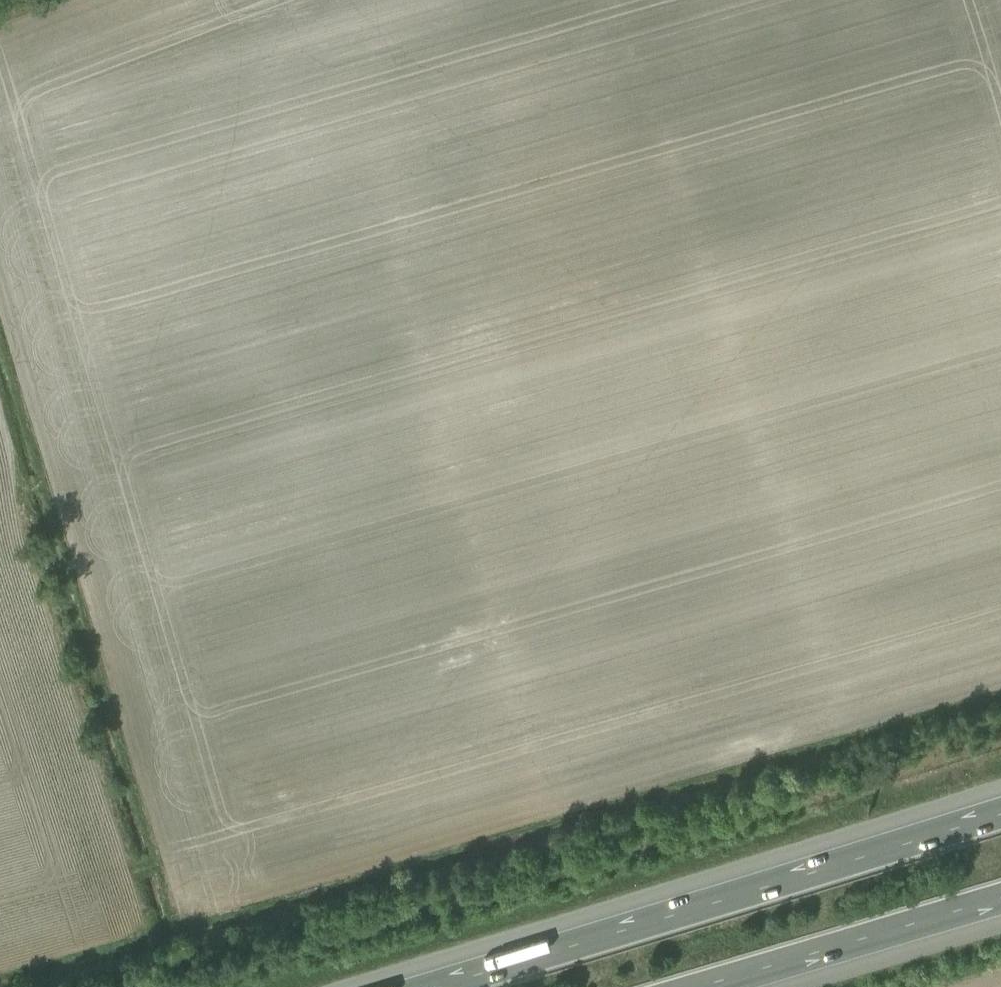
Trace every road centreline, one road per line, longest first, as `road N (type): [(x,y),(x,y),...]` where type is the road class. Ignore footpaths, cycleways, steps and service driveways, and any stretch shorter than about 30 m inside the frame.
road 1 (motorway): [(1000,813),(424,986)]
road 2 (motorway): [(696,986),(1000,898)]

